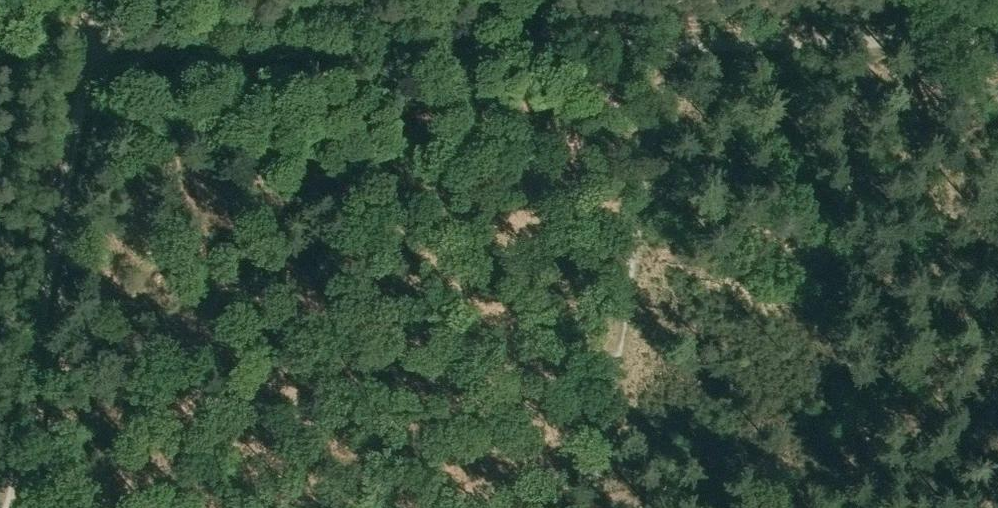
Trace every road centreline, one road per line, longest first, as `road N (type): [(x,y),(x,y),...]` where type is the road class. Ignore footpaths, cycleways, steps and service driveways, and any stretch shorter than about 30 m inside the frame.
road 1 (track): [(88,57),(175,49),(666,43)]
road 2 (track): [(82,94),(10,507)]
road 3 (track): [(666,43),(997,37)]

